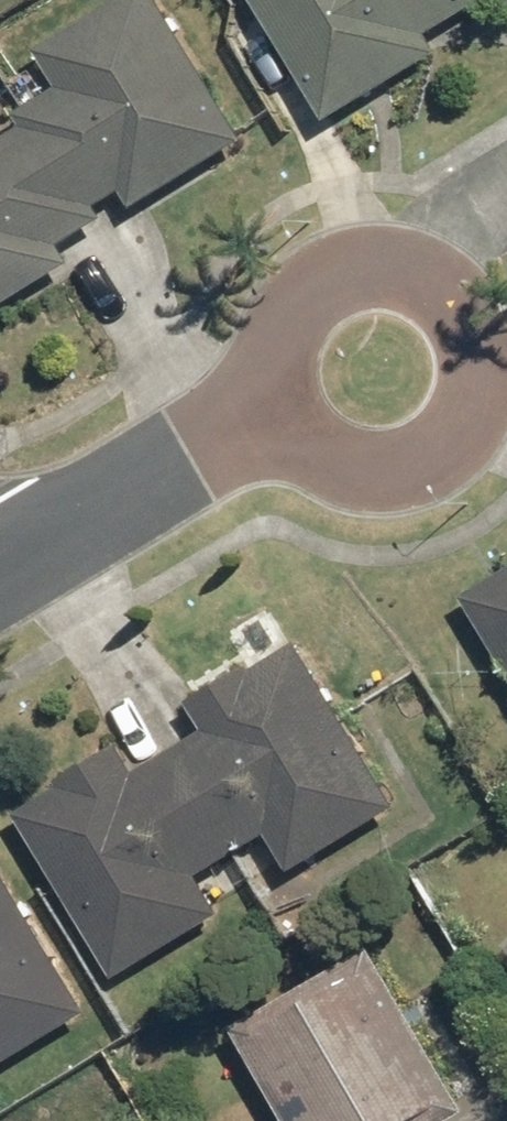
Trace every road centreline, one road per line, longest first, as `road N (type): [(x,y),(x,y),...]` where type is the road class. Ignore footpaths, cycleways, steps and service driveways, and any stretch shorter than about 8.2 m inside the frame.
road 1 (residential): [(278,412),(272,370),(282,327),(311,290),(342,273),(384,267),(425,275),(461,306),(481,348),(482,385),(471,423),(454,446),(388,471),(339,463),(311,443)]
road 2 (residential): [(0,578),(278,412)]

